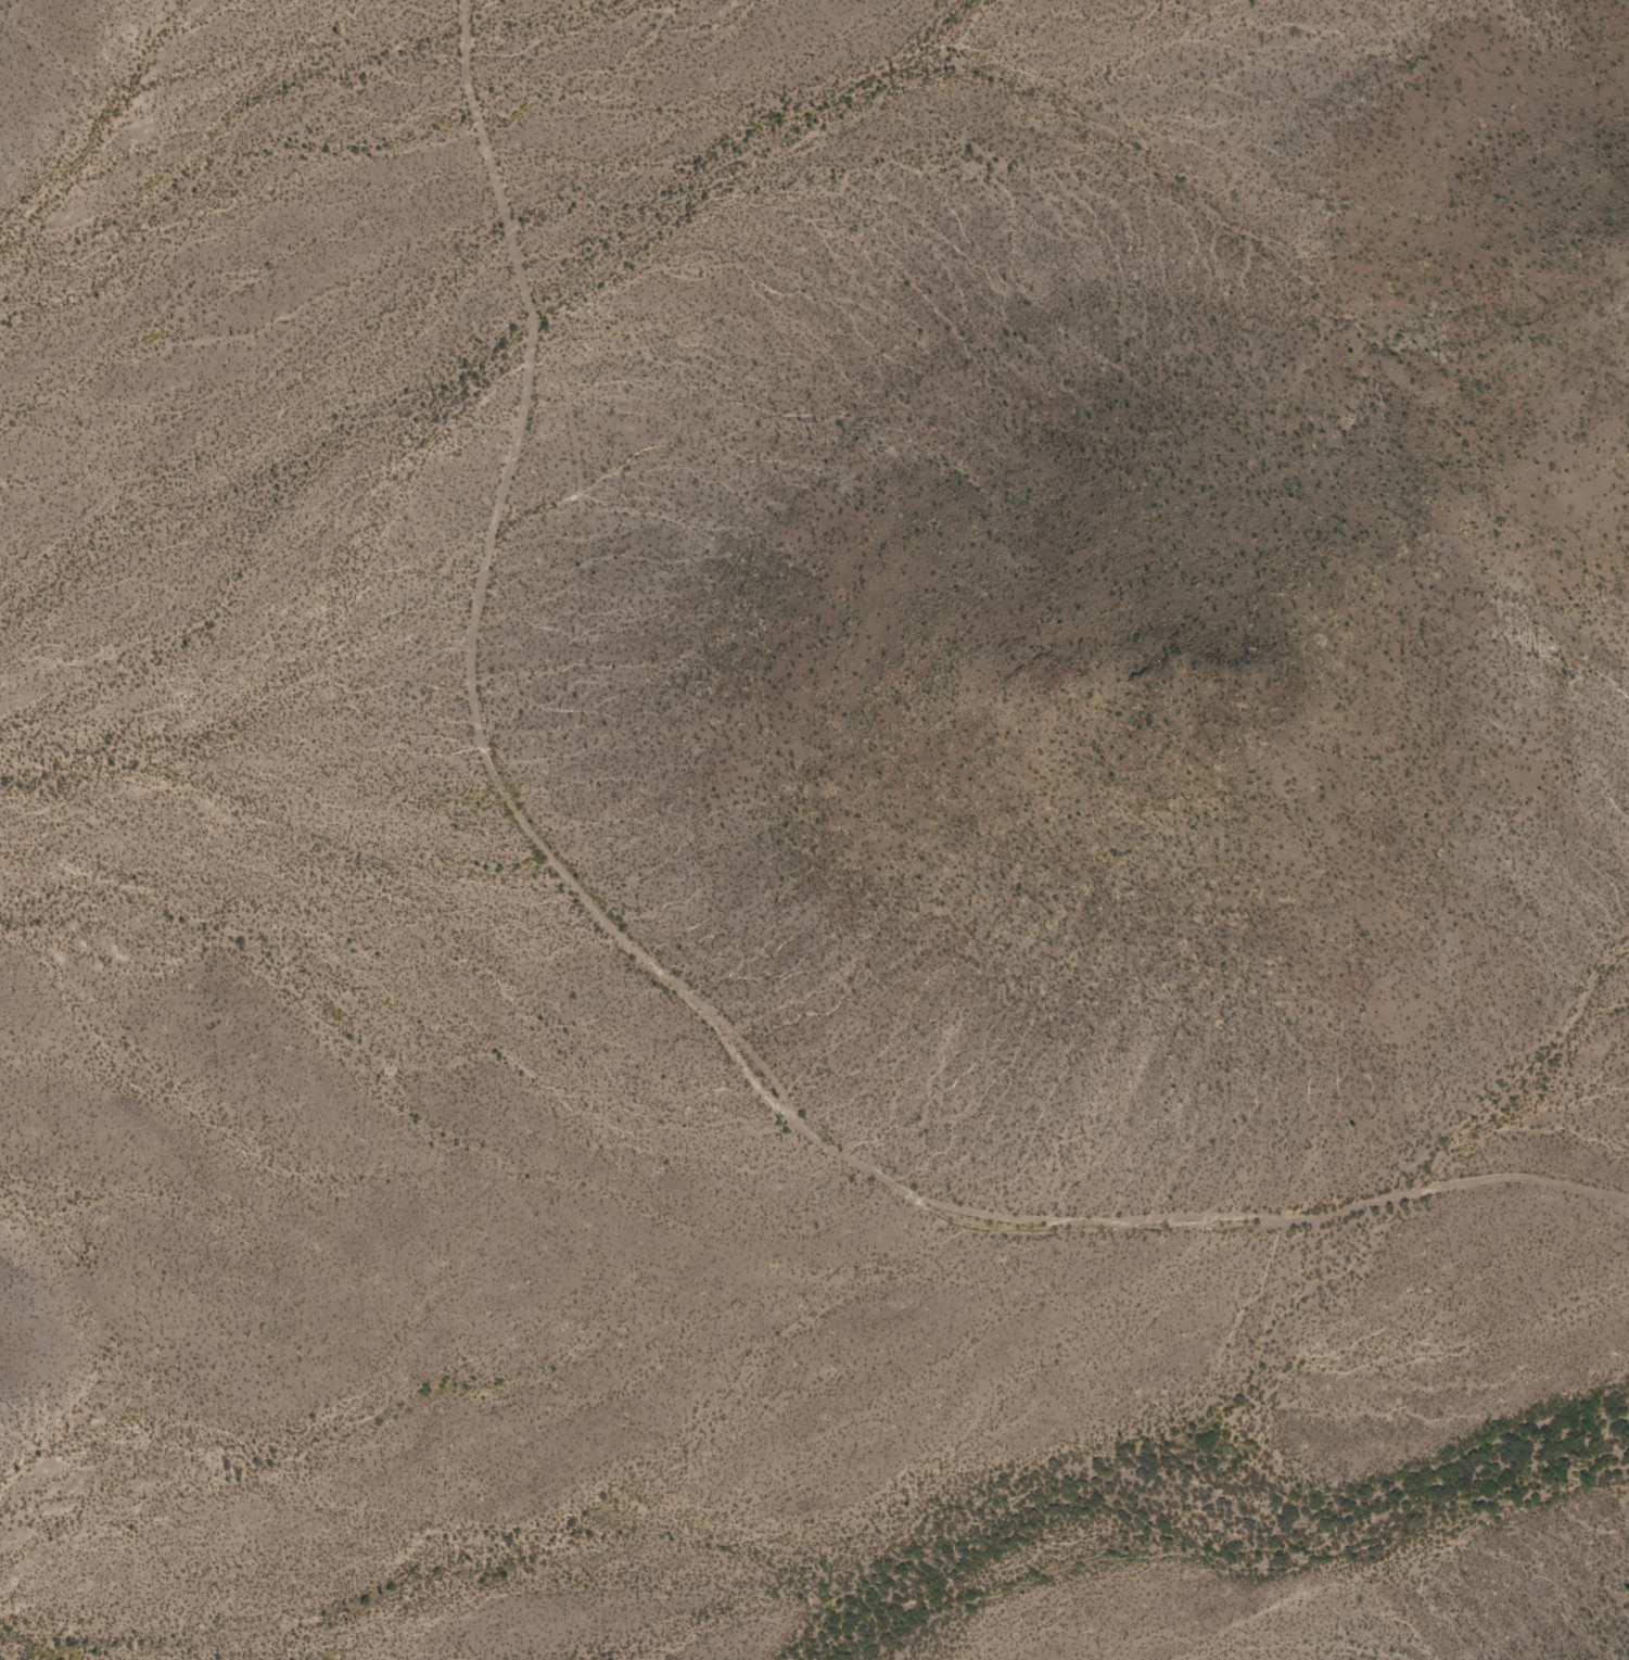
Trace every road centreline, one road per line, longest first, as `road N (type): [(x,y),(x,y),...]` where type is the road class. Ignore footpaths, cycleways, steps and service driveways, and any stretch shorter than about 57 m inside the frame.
road 1 (residential): [(1628,1220),(1543,1181),(1328,1181),(1113,1230),(979,1225),(871,1187),(742,1089),(522,863),(474,787),(442,663),(474,447),(474,290),(458,204),(454,0)]

